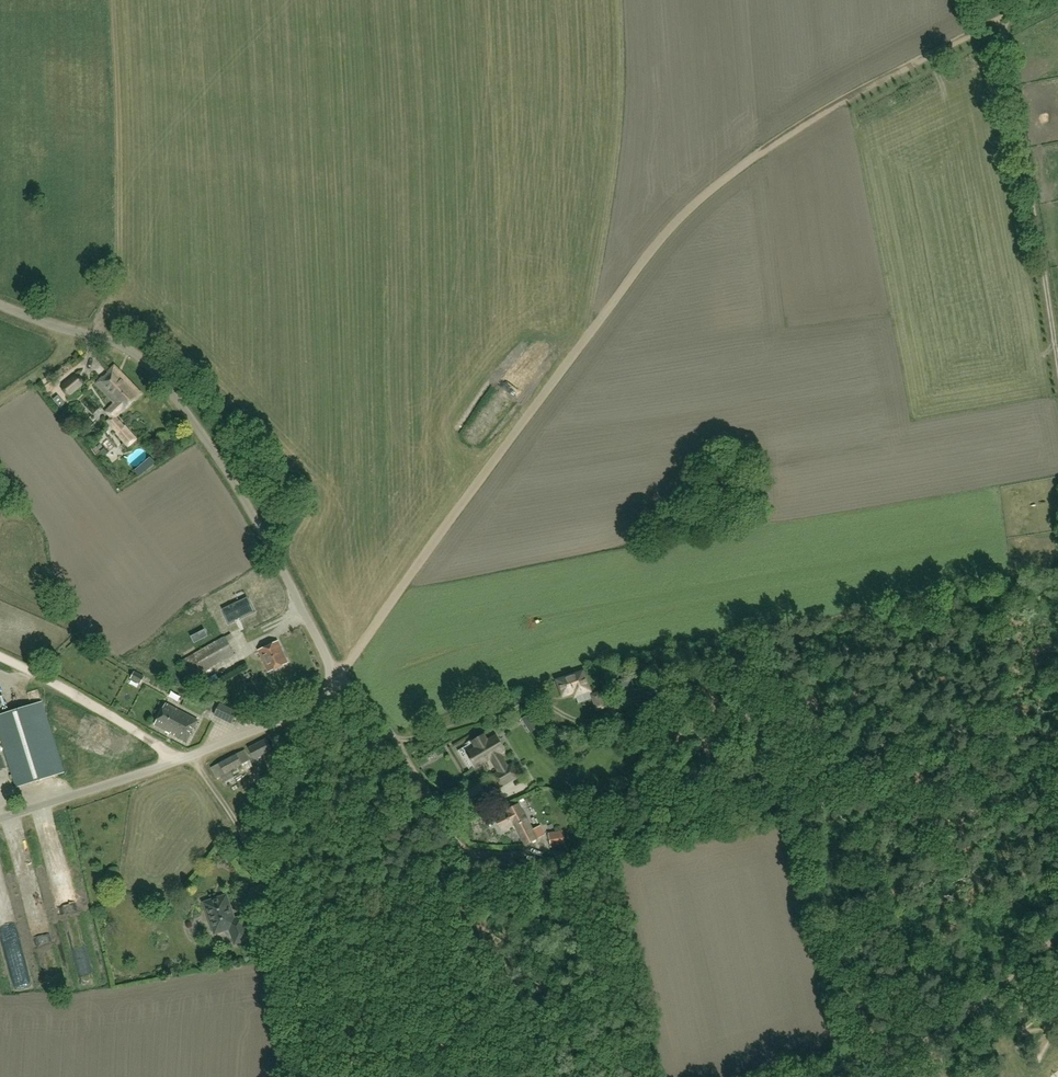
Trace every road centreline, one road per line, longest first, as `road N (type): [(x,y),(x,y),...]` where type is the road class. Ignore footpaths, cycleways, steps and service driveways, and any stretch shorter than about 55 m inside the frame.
road 1 (track): [(1036,0),(801,127),(674,223),(355,656),(331,678)]
road 2 (unclassified): [(0,820),(291,716),(321,701),(331,678),(270,545),(203,434),(145,363),(114,343),(0,307)]
road 3 (track): [(997,23),(1057,367)]
road 4 (track): [(97,338),(120,252),(113,0)]
road 5 (track): [(311,1058),(277,915),(249,846)]
road 6 (track): [(0,656),(88,699),(163,747),(173,763)]
road 7 (track): [(336,675),(435,794),(470,794)]
road 8 (track): [(312,706),(253,801),(249,846)]
road 9 (track): [(394,739),(533,702)]

